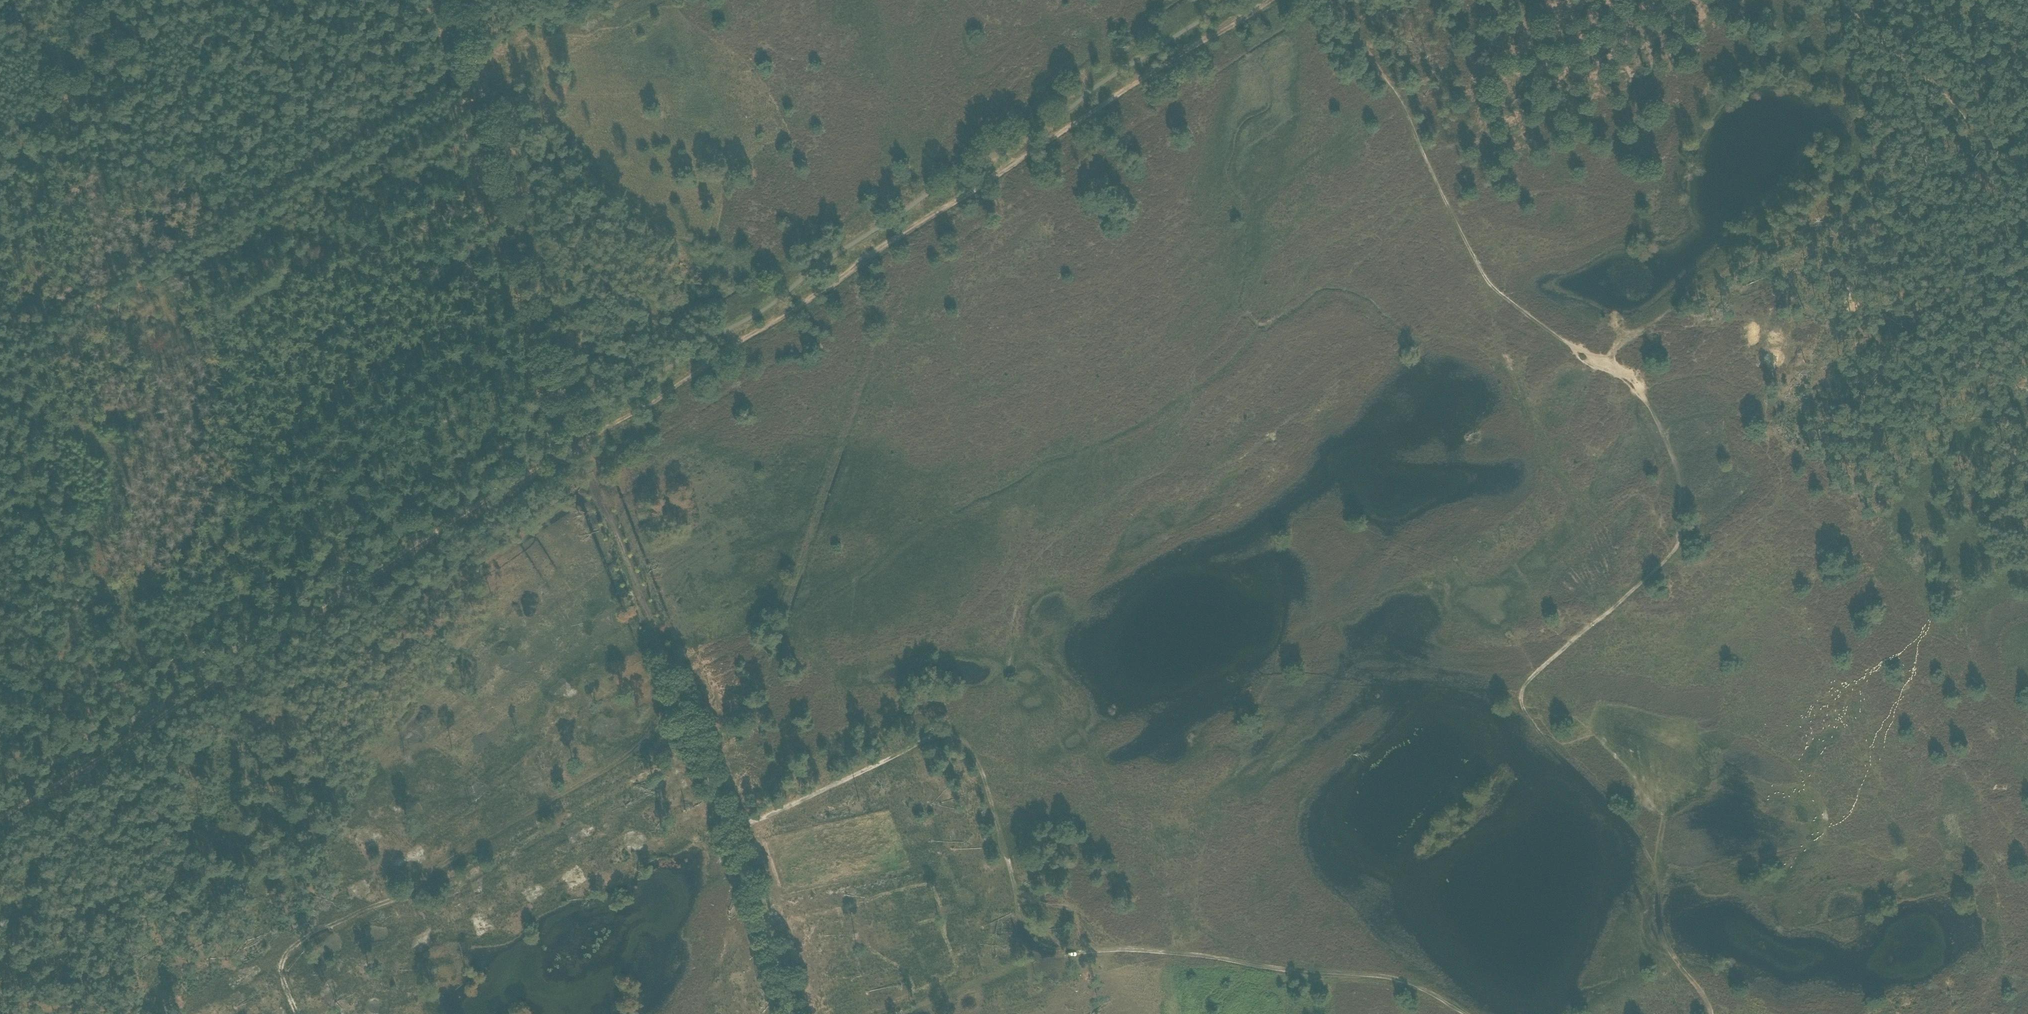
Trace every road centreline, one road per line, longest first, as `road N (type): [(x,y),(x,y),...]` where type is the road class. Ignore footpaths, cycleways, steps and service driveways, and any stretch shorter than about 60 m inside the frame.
road 1 (track): [(1328,0),(1404,105),(1482,275),(1502,297),(1639,387),(1667,440),(1681,488),(1678,544),(1522,688),(1522,703),(1652,860),(1658,919),(1712,1013)]
road 2 (track): [(1466,1013),(1395,978),(1209,956),(1045,951),(1023,929),(982,774),(964,743),(938,736),(729,832)]
road 3 (track): [(1263,0),(578,442)]
road 4 (track): [(578,442),(0,816)]
road 5 (track): [(682,705),(633,753),(279,958),(298,1013)]
road 6 (track): [(457,0),(576,430)]
road 7 (track): [(578,442),(729,832)]
road 8 (track): [(0,144),(215,0)]
road 9 (track): [(2027,176),(1843,0)]
road 10 (track): [(729,832),(770,931),(793,1013)]

